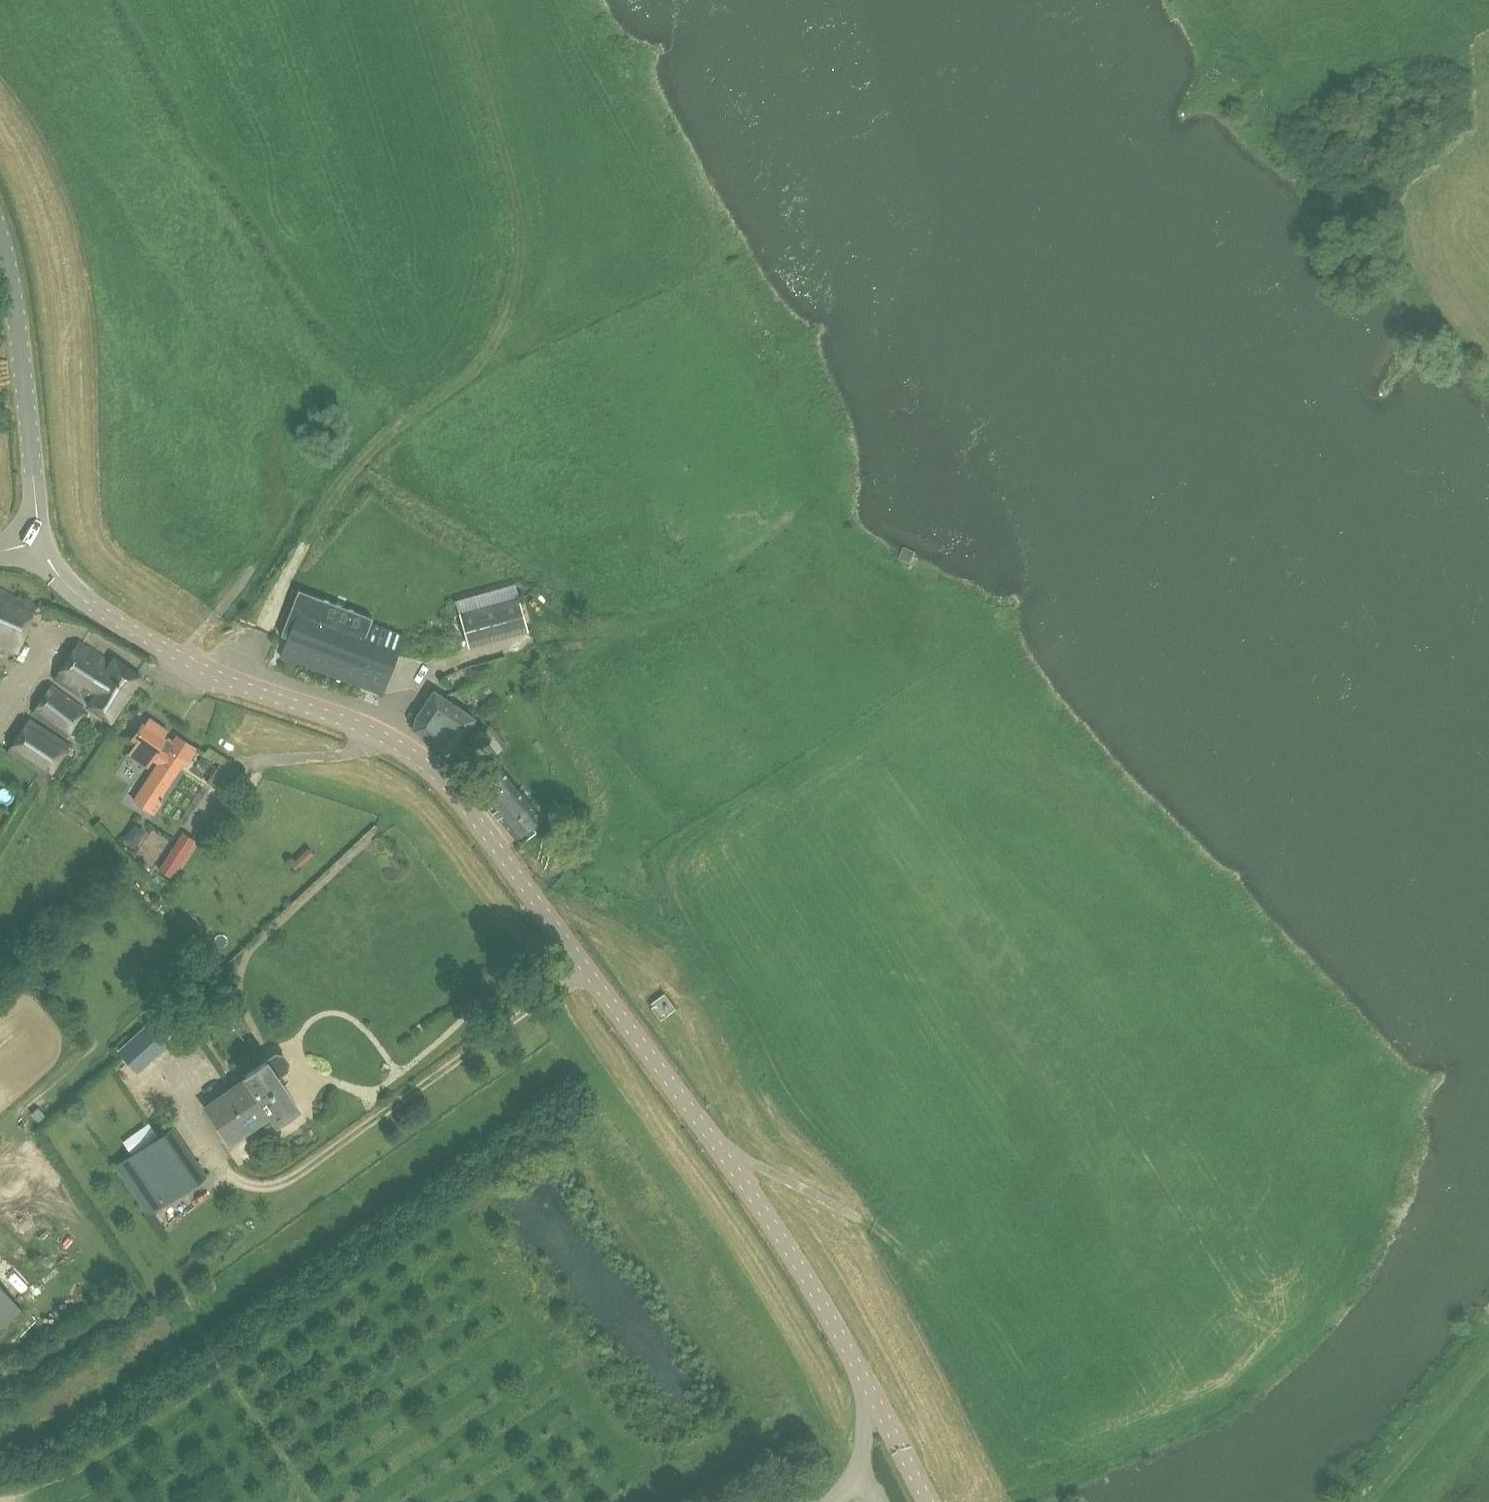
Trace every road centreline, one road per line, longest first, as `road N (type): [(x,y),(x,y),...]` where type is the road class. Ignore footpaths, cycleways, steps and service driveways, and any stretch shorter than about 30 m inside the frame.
road 1 (tertiary): [(927,1501),(782,1242),(455,794),(385,738),(204,670),(112,620),(57,574),(40,542)]
road 2 (tertiary): [(40,542),(0,237)]

